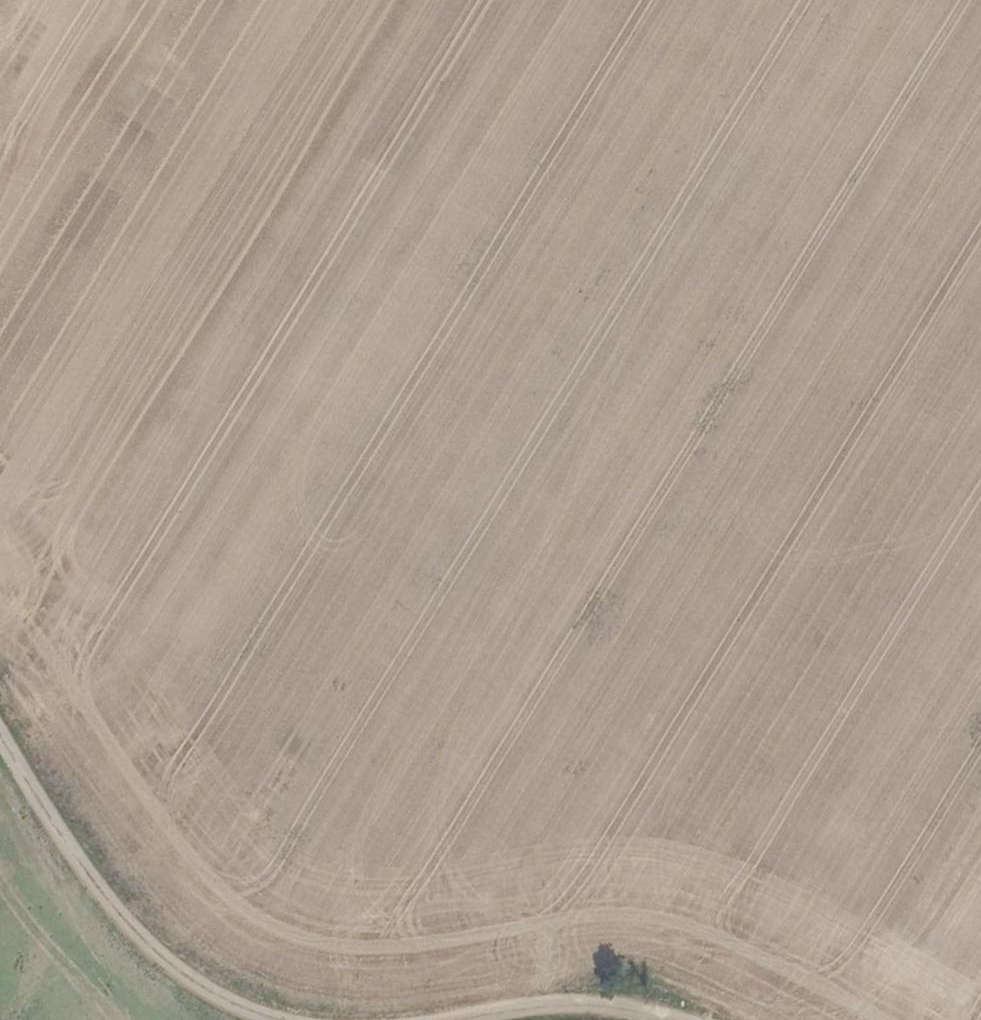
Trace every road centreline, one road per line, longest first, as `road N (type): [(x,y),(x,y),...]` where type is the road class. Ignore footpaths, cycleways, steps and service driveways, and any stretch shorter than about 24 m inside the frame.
road 1 (track): [(294,1019),(226,1008),(124,925),(0,740)]
road 2 (track): [(662,1019),(626,1007),(448,1019)]

